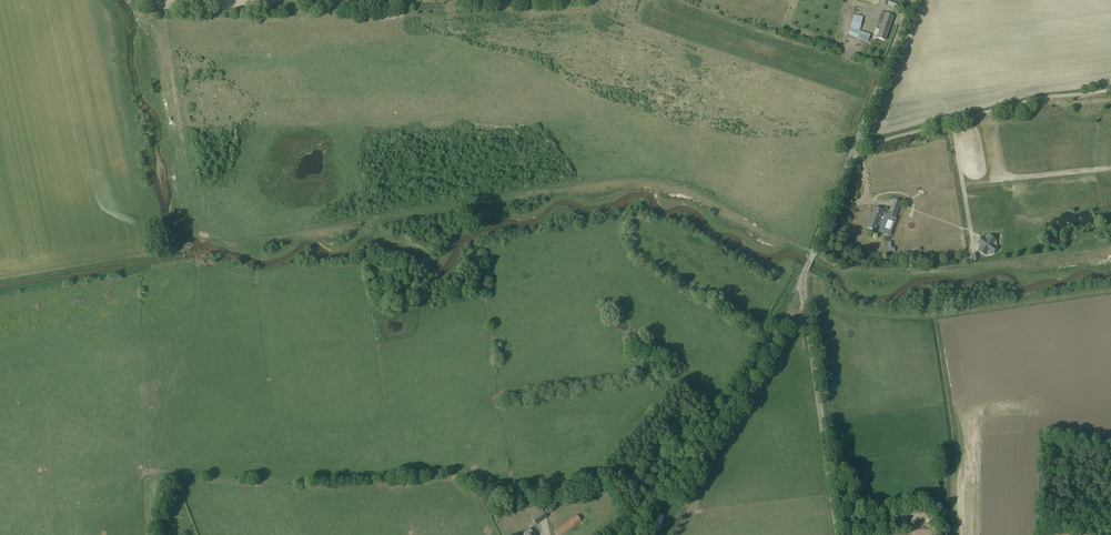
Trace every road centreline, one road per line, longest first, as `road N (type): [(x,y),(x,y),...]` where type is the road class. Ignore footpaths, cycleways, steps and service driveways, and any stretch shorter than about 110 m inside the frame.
road 1 (unclassified): [(616,534),(652,503),(770,336),(807,319)]
road 2 (unclassified): [(858,140),(1110,89)]
road 3 (tertiary): [(838,534),(807,319)]
road 4 (tertiary): [(807,319),(803,277),(858,140)]
road 5 (track): [(0,279),(148,255),(179,241)]
road 6 (tertiary): [(858,140),(913,0)]

